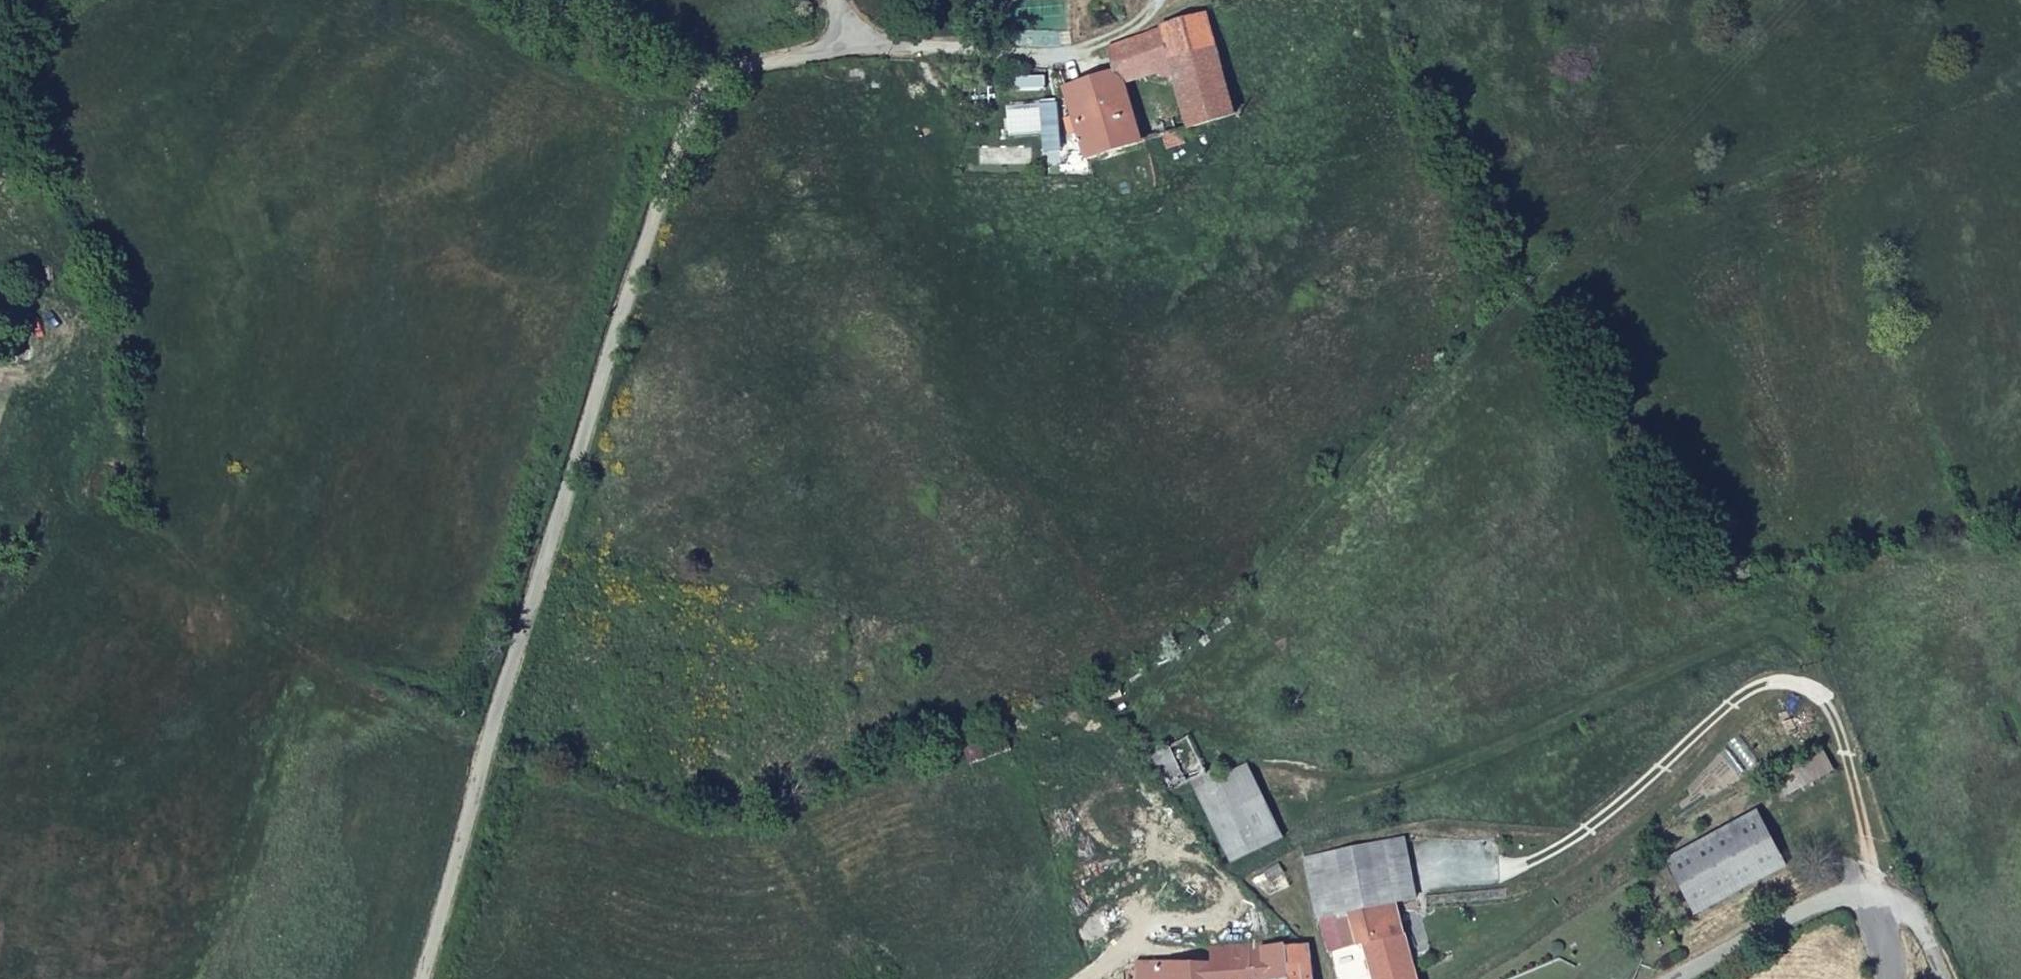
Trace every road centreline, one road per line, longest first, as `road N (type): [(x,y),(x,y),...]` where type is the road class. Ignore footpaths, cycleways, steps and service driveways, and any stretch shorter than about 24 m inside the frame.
road 1 (unclassified): [(421,978),(542,565),(703,88),(732,68),(847,48),(958,44),(1032,55),(1100,44)]
road 2 (unclassified): [(1678,978),(1804,913),(1870,896)]

